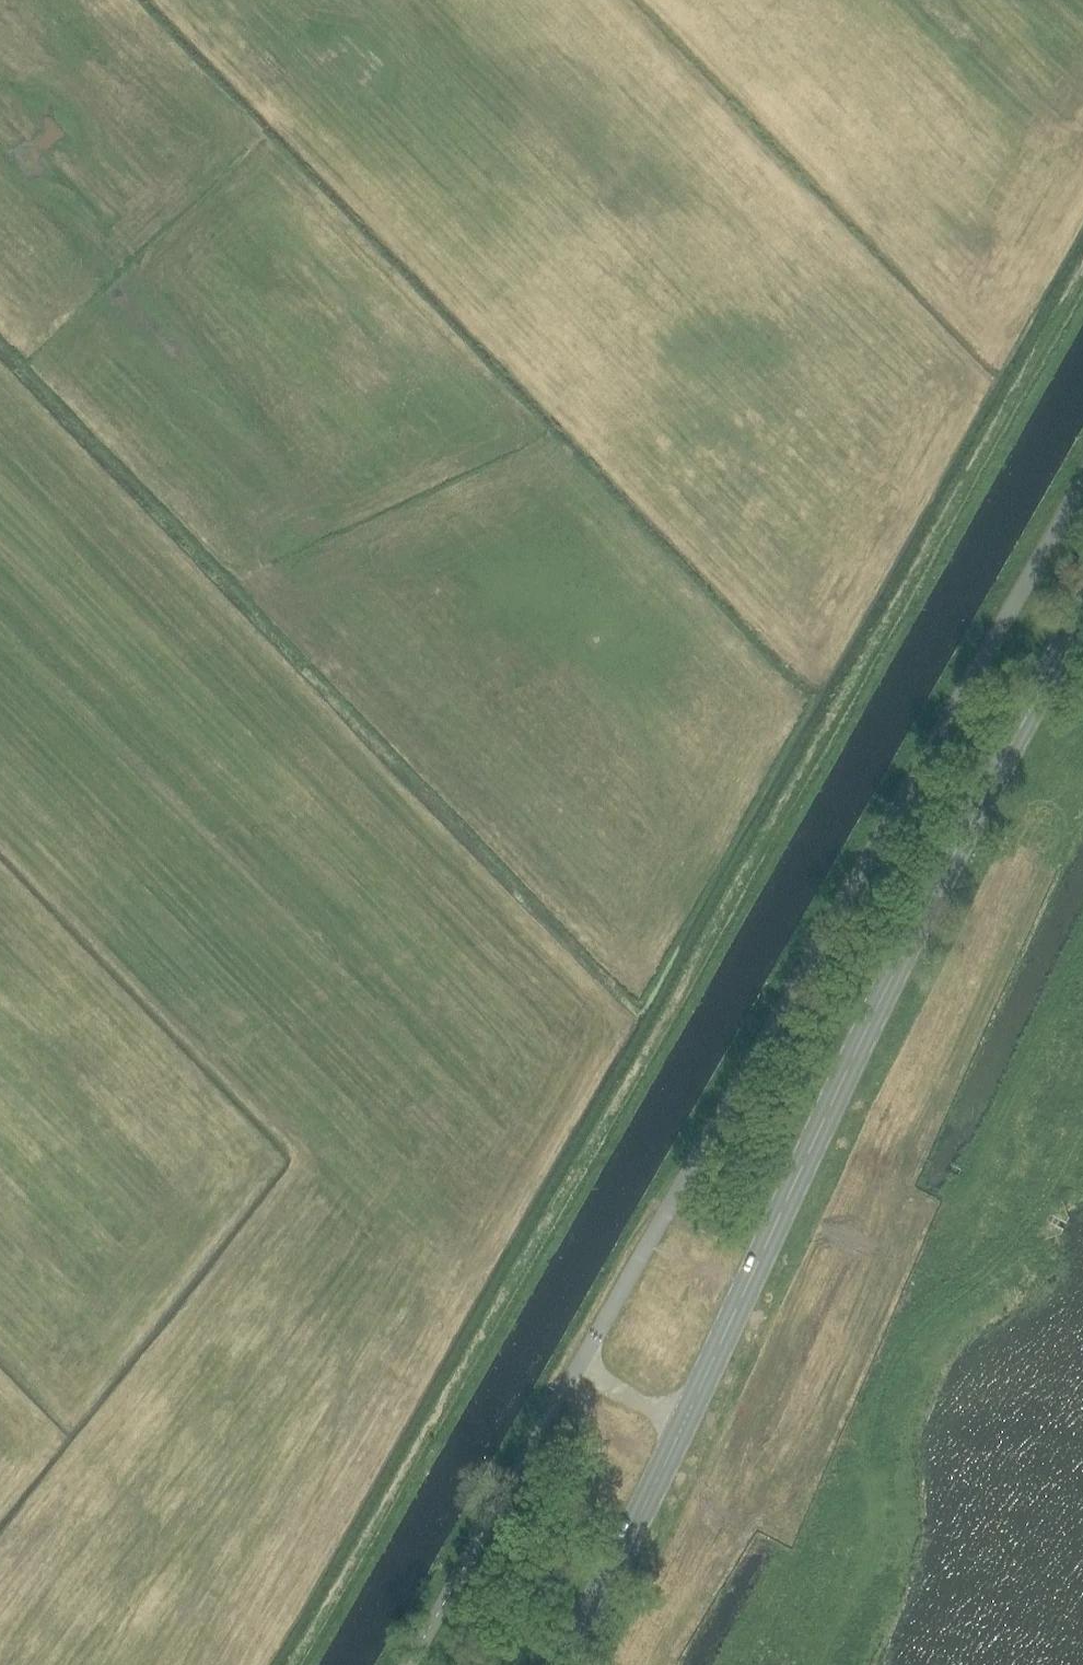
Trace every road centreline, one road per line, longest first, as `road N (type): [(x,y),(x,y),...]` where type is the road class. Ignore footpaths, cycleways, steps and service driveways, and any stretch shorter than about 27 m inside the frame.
road 1 (primary): [(555,1664),(689,1412),(978,806),(1082,618)]

